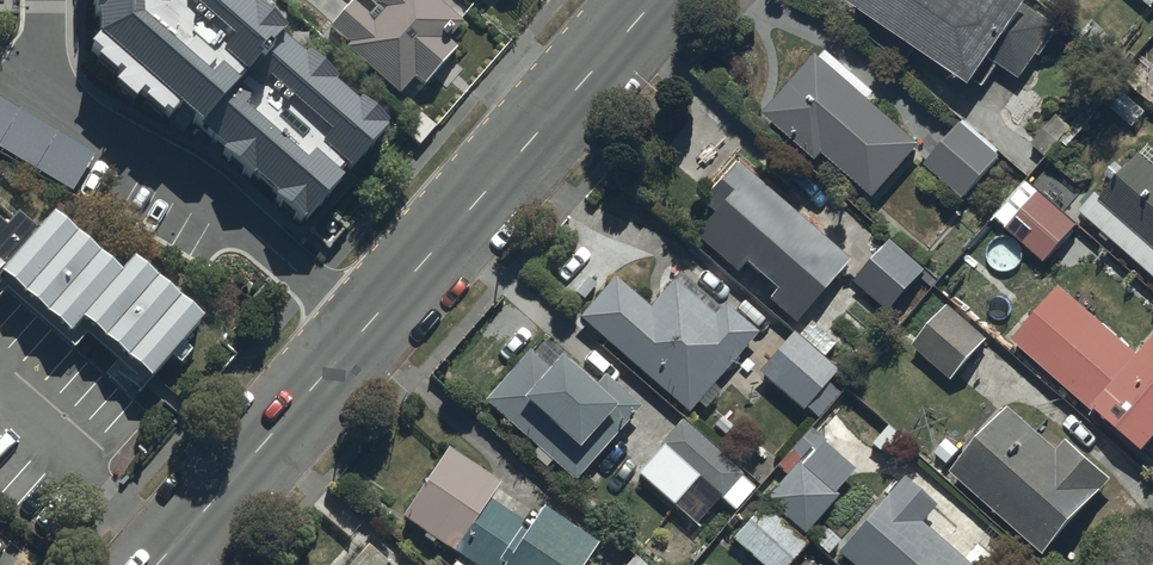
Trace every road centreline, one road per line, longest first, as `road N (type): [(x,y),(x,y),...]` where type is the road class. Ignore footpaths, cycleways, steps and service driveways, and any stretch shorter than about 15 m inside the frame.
road 1 (residential): [(367,327),(215,204),(39,90),(39,0)]
road 2 (tertiary): [(652,0),(367,327)]
road 3 (tertiary): [(367,327),(157,564)]

